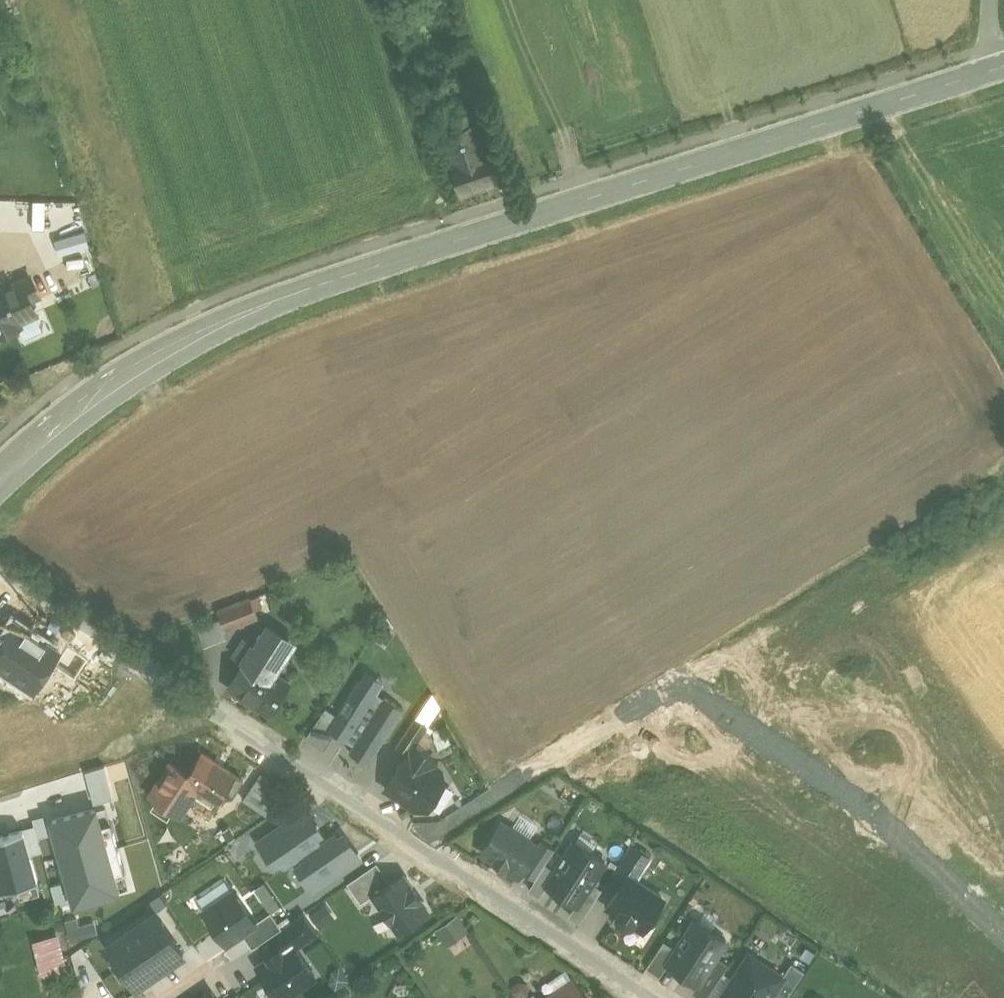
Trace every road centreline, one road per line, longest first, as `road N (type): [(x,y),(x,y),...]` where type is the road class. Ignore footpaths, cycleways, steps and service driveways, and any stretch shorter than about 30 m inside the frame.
road 1 (tertiary): [(994,68),(308,288)]
road 2 (residential): [(1003,936),(873,811),(676,685),(419,842)]
road 3 (residential): [(0,571),(419,842)]
road 4 (tertiary): [(0,498),(148,377),(308,288)]
road 5 (tertiary): [(308,288),(257,300),(152,348),(0,462)]
road 6 (residential): [(419,842),(654,997)]

